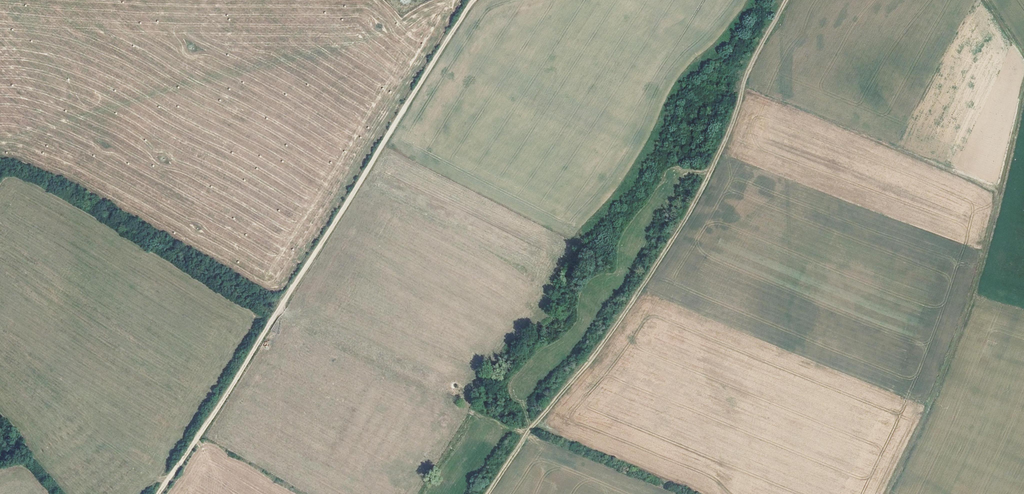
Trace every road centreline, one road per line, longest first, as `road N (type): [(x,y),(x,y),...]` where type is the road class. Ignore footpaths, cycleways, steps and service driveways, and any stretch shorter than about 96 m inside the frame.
road 1 (track): [(475,0),(158,493)]
road 2 (track): [(487,493),(605,342),(696,203),(750,66),(787,0)]
road 3 (track): [(1023,89),(984,259),(888,493)]
road 4 (track): [(744,89),(1001,190)]

